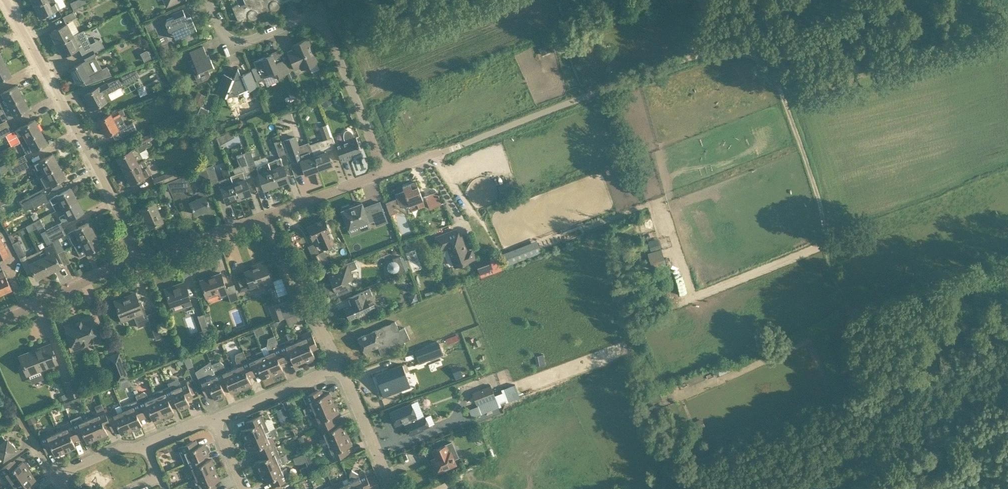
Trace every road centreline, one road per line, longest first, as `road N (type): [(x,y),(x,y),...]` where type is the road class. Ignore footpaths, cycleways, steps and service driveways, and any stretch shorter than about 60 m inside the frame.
road 1 (unclassified): [(387,169),(682,56),(701,25),(704,0)]
road 2 (track): [(873,312),(856,307),(836,267),(818,174),(766,59),(691,51)]
road 3 (unclassified): [(387,169),(322,18),(311,14),(242,34),(226,30),(207,0)]
road 4 (unclassified): [(128,264),(120,219),(5,0)]
road 5 (unclassified): [(334,363),(266,214)]
road 6 (unclassified): [(128,264),(266,214)]
road 7 (unclassified): [(0,322),(128,264)]
road 8 (unclassified): [(391,488),(334,363)]
road 9 (unclassified): [(215,417),(334,363)]
road 10 (unclassified): [(266,214),(387,169)]

